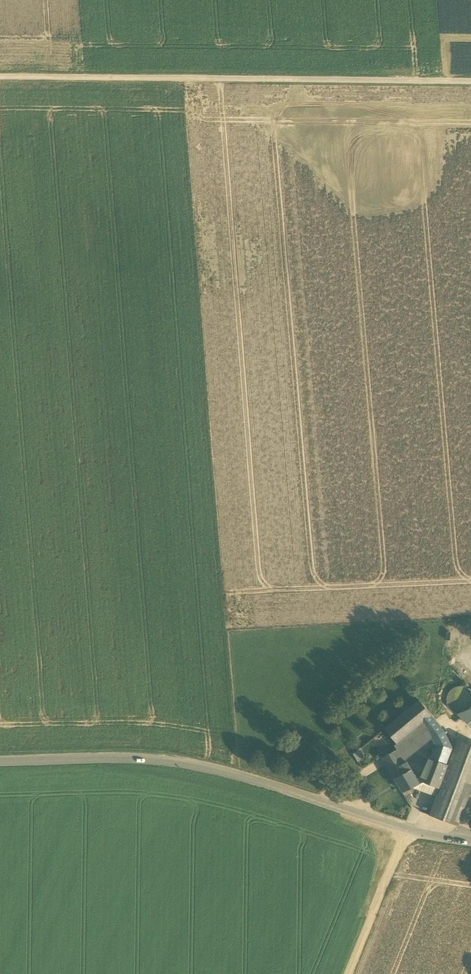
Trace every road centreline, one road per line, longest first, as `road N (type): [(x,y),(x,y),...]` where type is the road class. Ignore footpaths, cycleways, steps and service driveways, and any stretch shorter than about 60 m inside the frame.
road 1 (track): [(470,81),(0,76)]
road 2 (unclassified): [(407,832),(200,763),(0,761)]
road 3 (unclassified): [(349,973),(407,832)]

